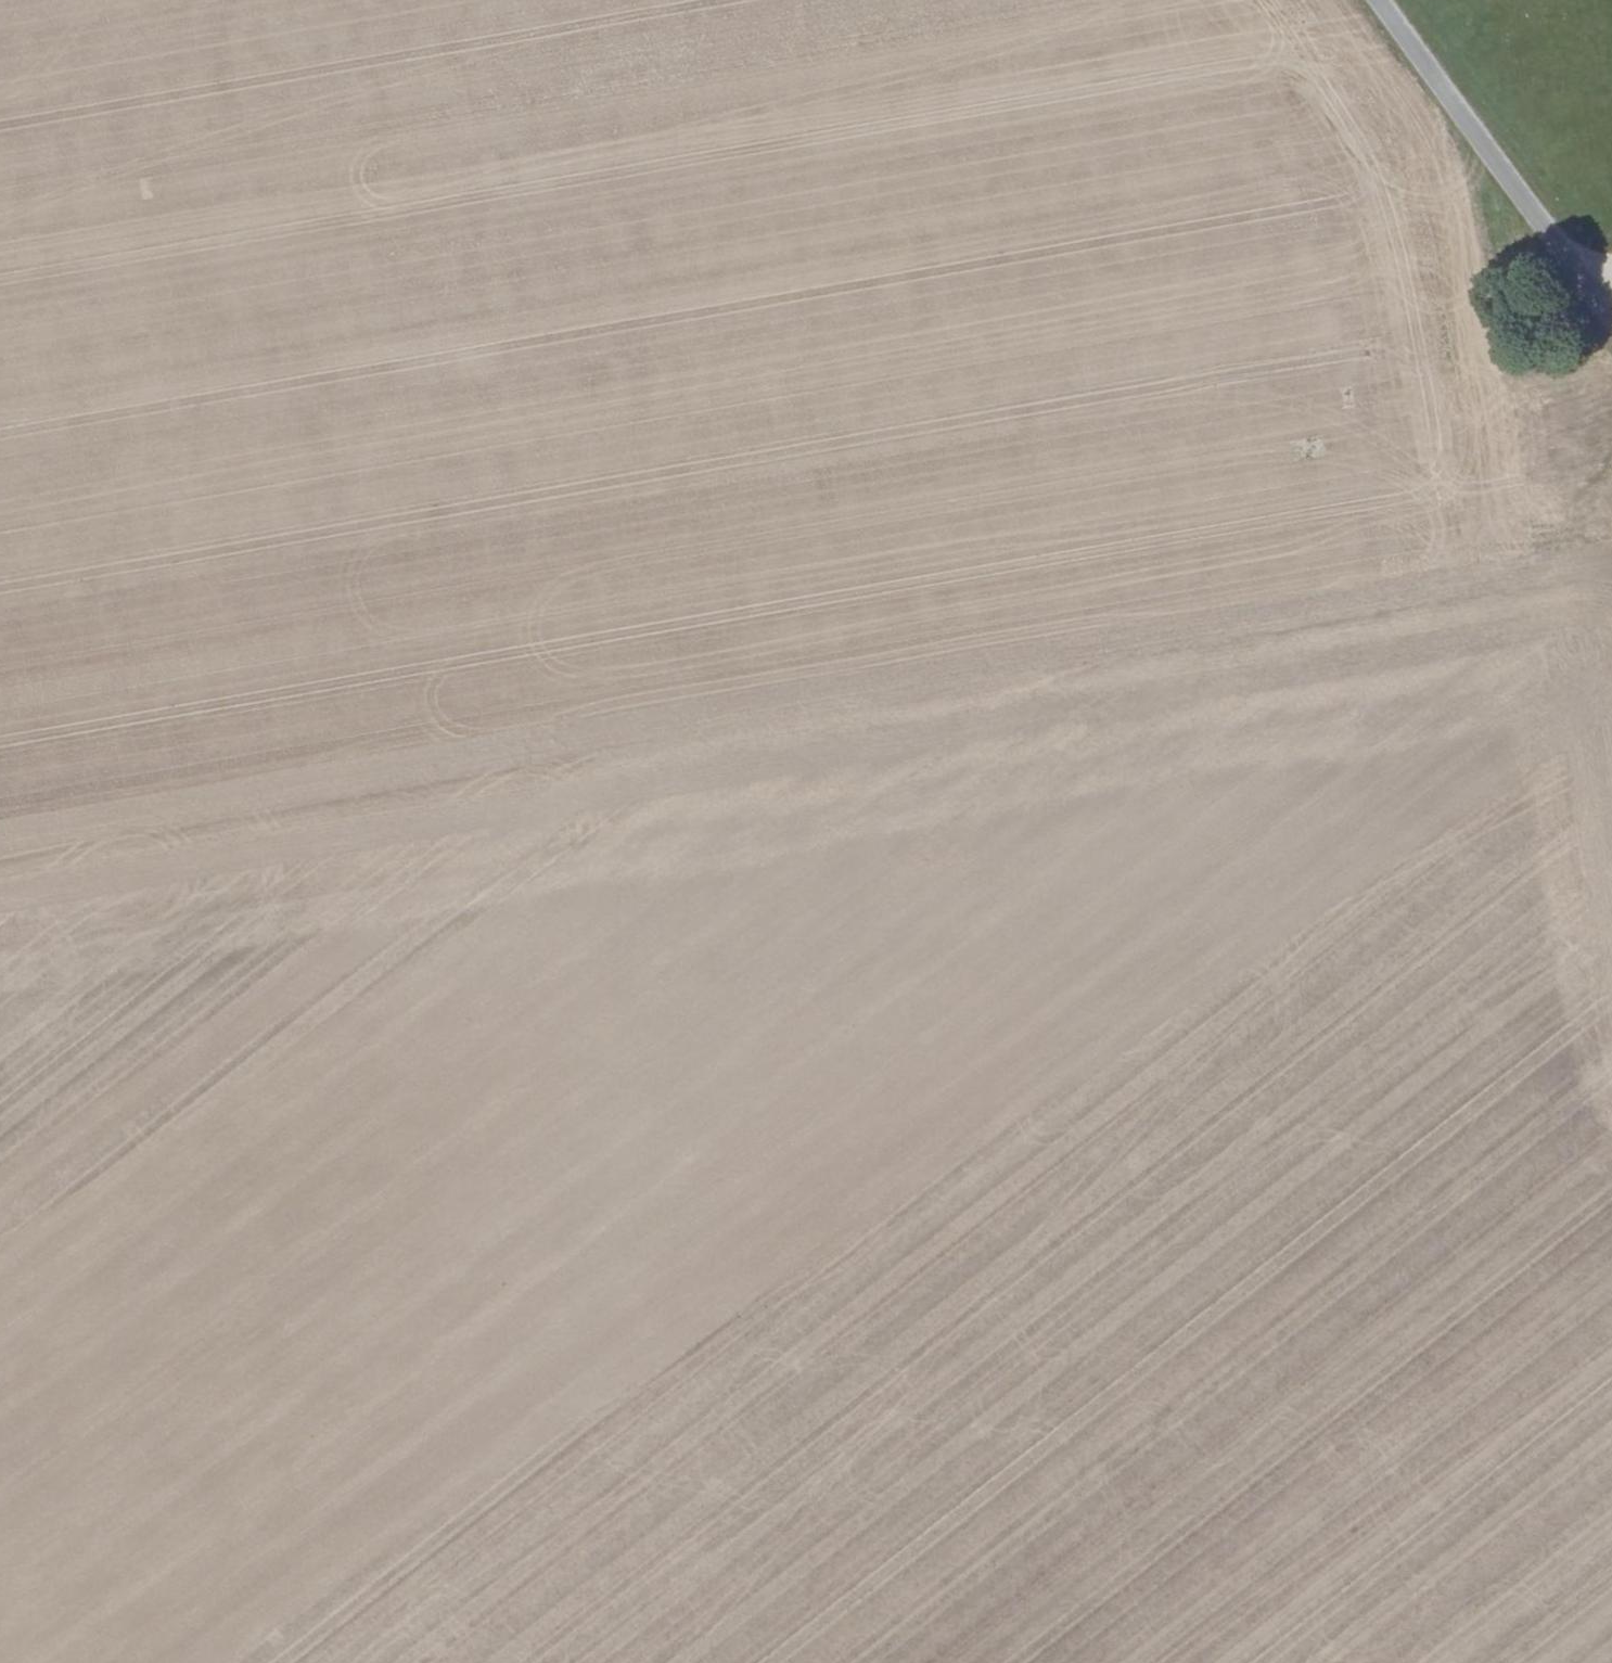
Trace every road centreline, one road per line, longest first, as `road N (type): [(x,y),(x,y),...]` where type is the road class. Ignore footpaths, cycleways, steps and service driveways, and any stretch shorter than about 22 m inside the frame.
road 1 (tertiary): [(1611,297),(1384,0)]

